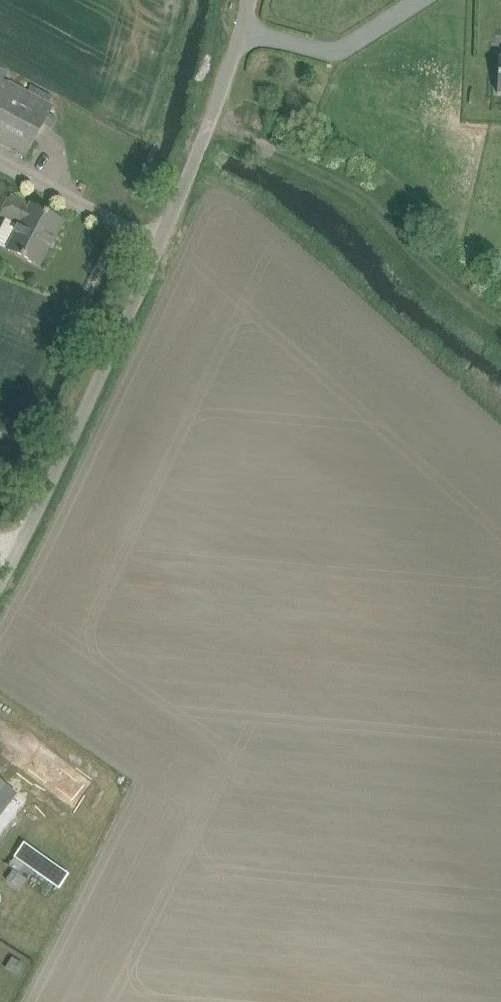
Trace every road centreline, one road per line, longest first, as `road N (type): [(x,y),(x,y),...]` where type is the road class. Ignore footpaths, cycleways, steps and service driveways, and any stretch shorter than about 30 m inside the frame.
road 1 (unclassified): [(0,576),(143,296),(252,0)]

